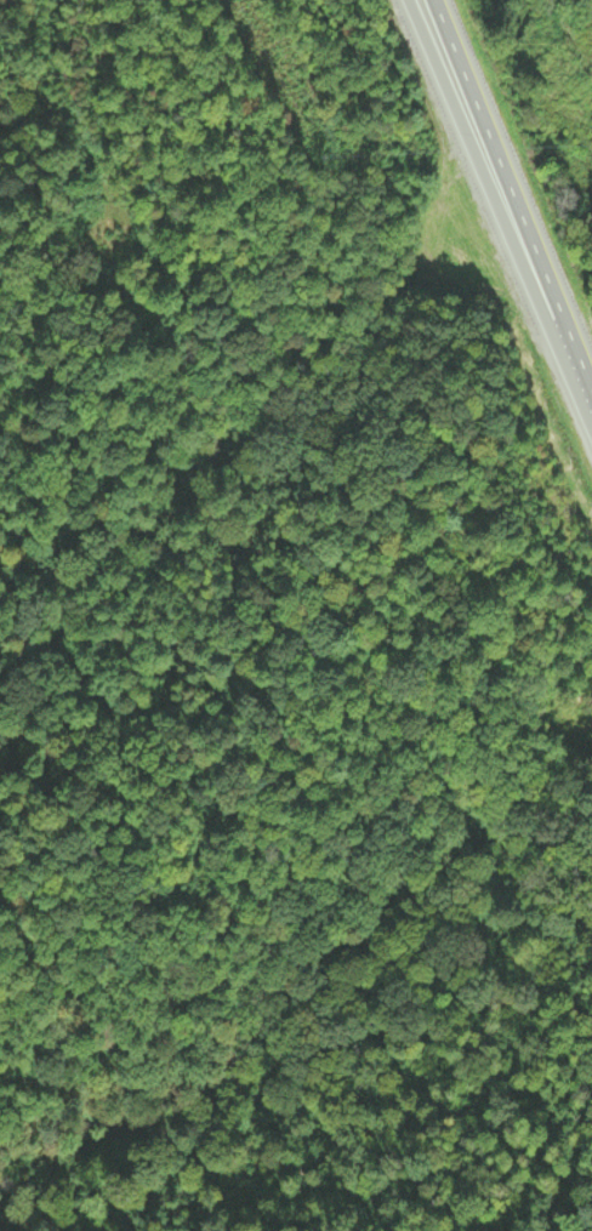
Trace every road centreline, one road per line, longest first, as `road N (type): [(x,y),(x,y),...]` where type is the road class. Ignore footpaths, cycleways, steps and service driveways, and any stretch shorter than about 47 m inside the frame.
road 1 (motorway): [(409,0),(516,221)]
road 2 (motorway): [(431,0),(516,221)]
road 3 (motorway): [(516,221),(591,404)]

